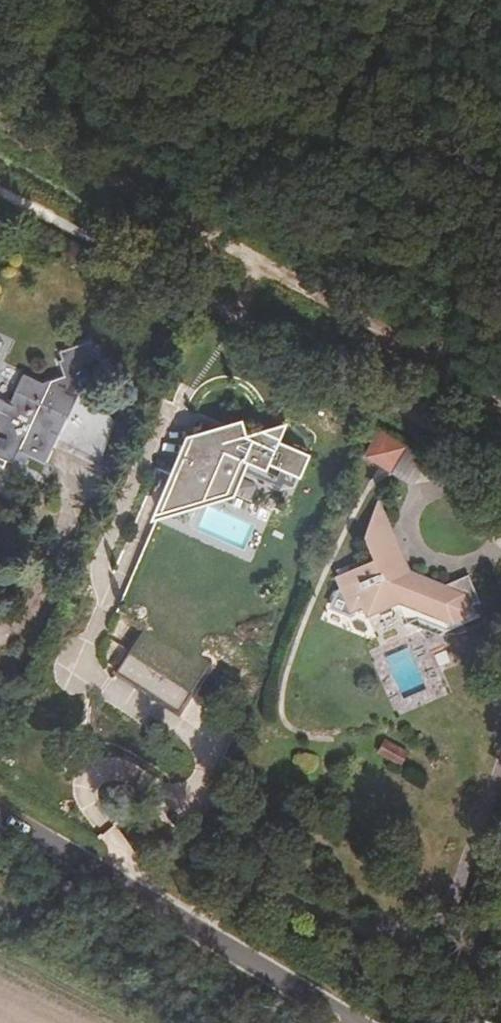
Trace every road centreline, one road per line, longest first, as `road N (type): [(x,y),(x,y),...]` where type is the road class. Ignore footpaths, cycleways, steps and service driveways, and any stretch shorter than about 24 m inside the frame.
road 1 (track): [(500,403),(270,264),(0,116)]
road 2 (tertiary): [(0,813),(356,1022)]

